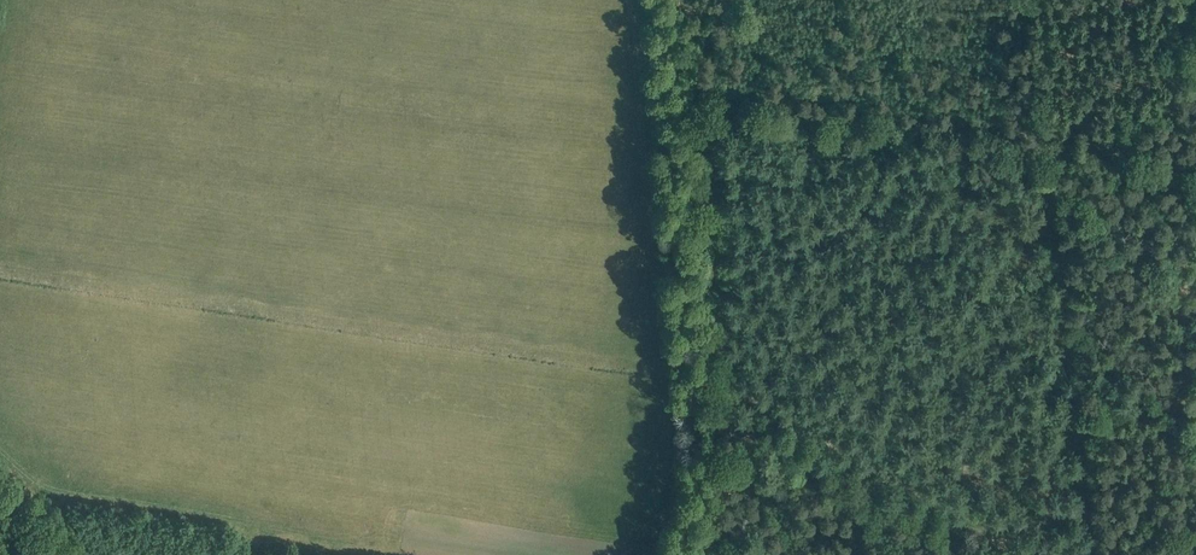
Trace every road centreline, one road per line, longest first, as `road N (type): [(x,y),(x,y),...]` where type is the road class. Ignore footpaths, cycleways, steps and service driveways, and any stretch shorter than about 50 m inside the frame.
road 1 (track): [(780,554),(739,442),(699,69),(707,38),(734,0)]
road 2 (track): [(1052,143),(1093,554)]
road 3 (track): [(702,92),(1052,143)]
road 4 (track): [(732,392),(1026,554)]
road 5 (track): [(1195,112),(1125,120),(1052,143)]

